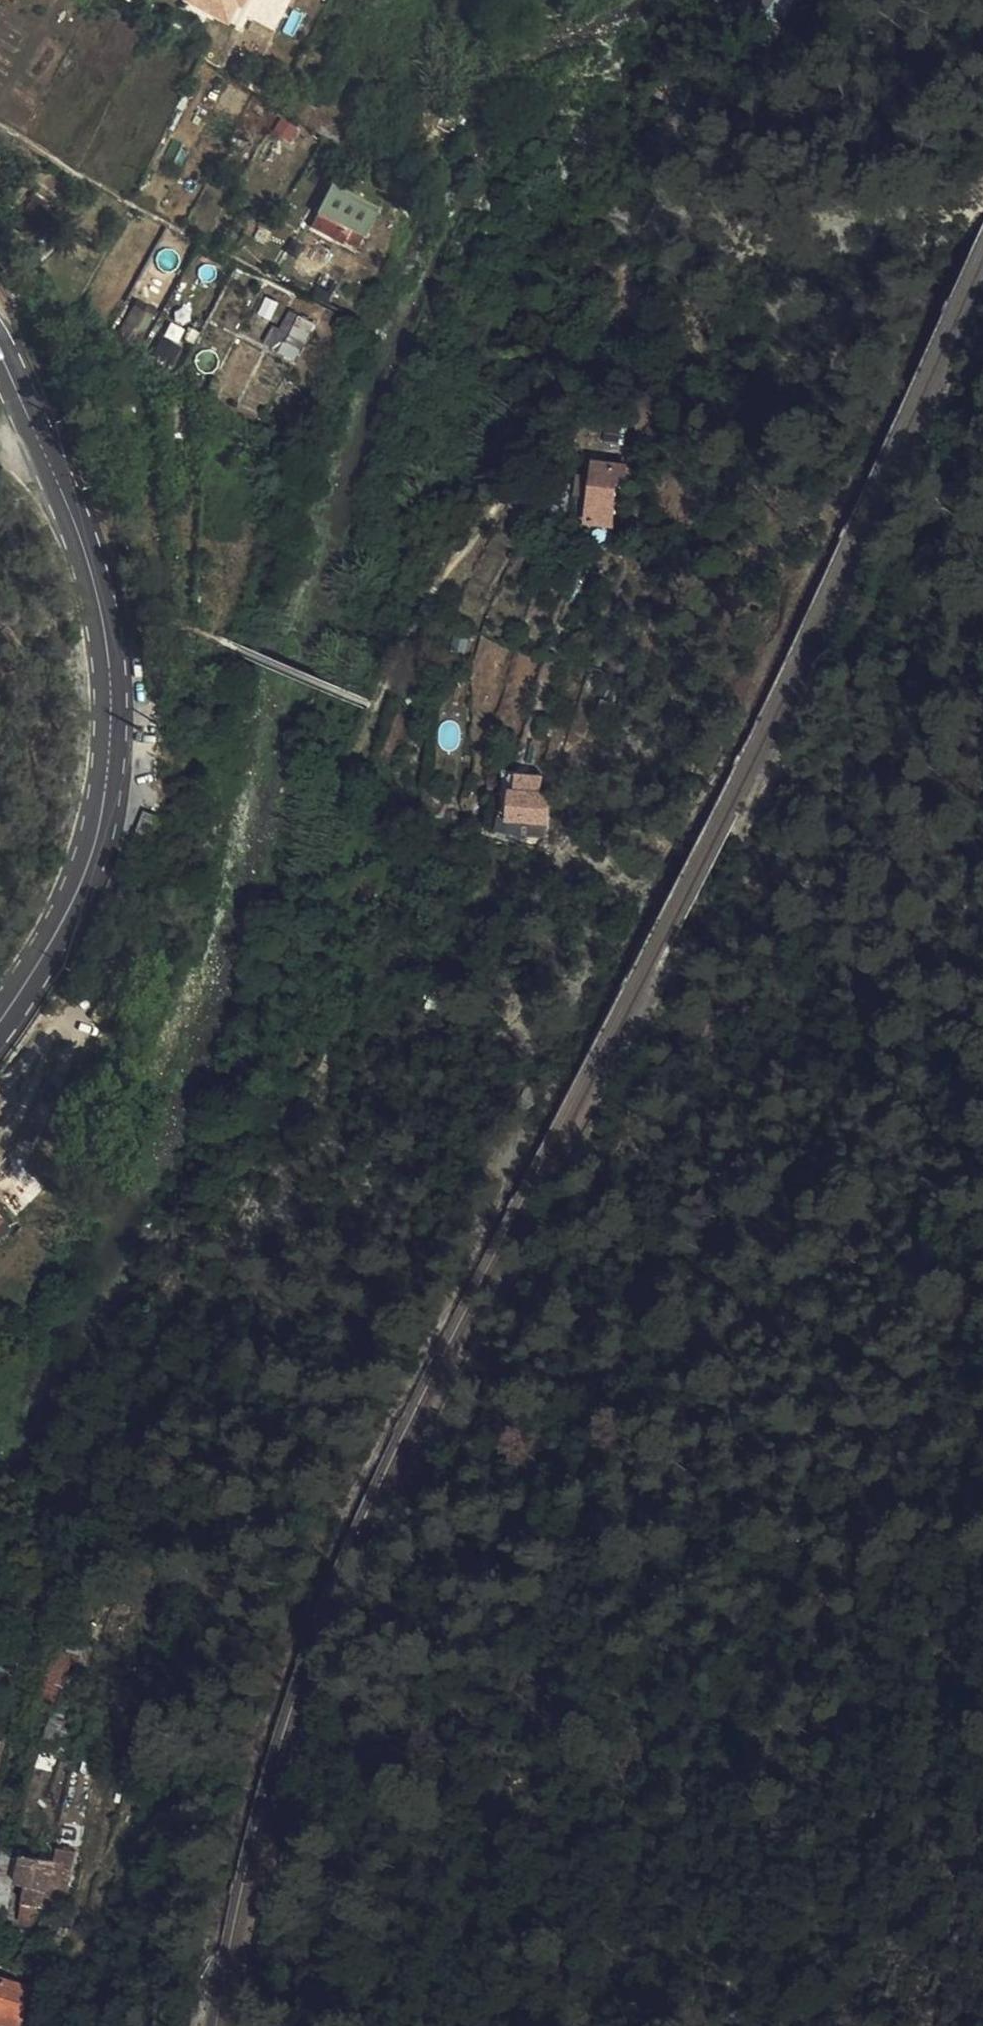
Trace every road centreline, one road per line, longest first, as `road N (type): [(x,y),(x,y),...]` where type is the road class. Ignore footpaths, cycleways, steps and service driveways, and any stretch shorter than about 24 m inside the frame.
road 1 (tertiary): [(0,1018),(57,931),(91,861),(106,790),(106,639),(45,459)]

